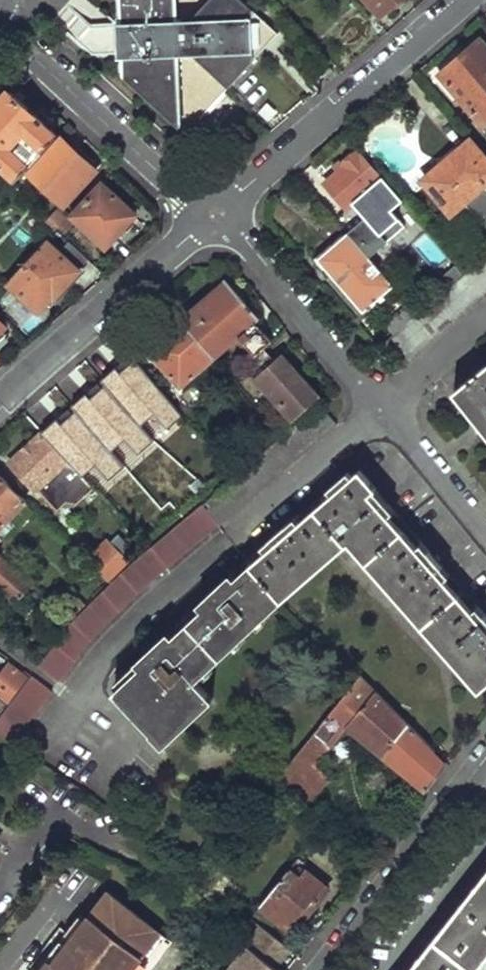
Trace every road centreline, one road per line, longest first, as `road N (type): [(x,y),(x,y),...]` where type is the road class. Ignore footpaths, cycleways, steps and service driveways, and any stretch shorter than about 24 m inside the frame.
road 1 (residential): [(217,215),(485,534)]
road 2 (residential): [(217,215),(463,0)]
road 3 (residential): [(2,14),(217,215)]
road 4 (residential): [(0,398),(217,215)]
road 5 (residential): [(485,755),(321,969)]

